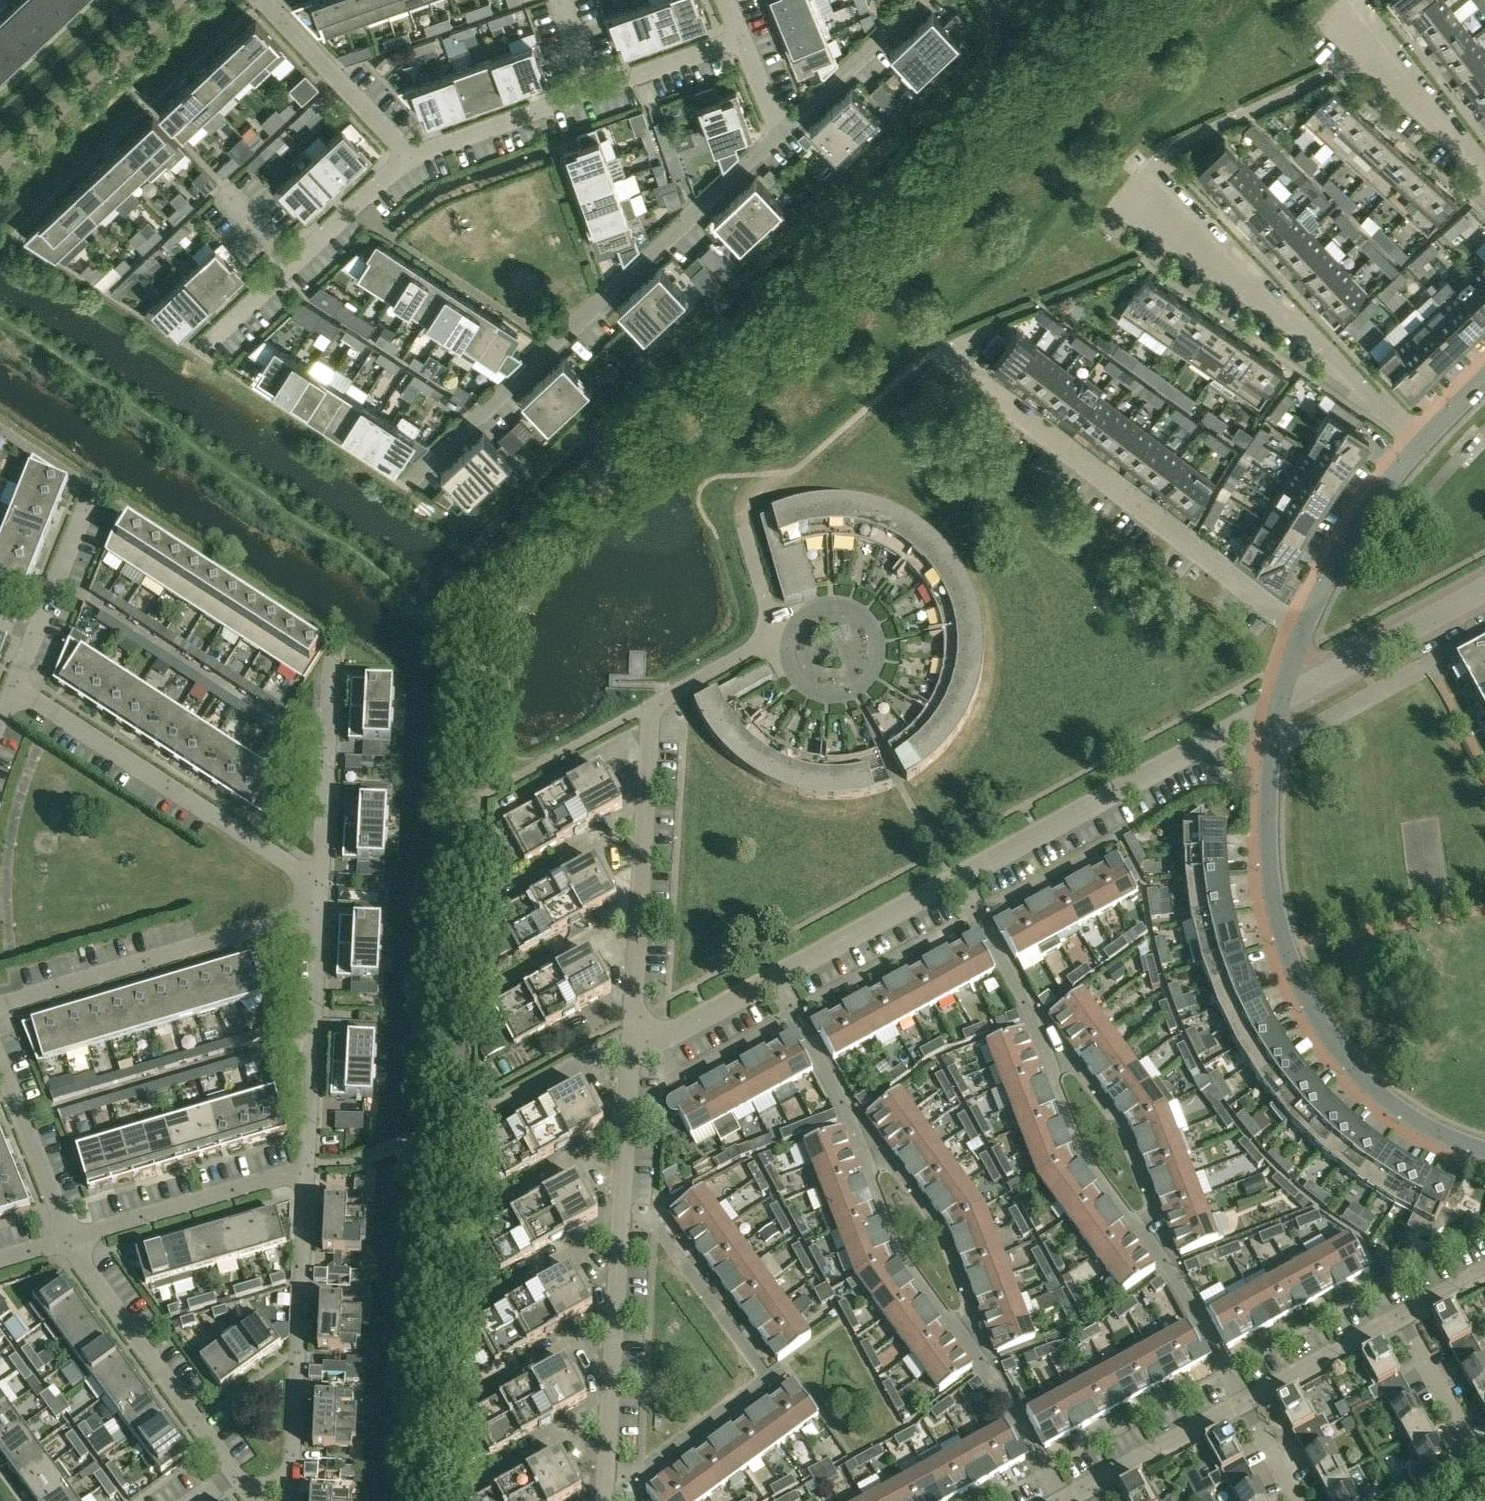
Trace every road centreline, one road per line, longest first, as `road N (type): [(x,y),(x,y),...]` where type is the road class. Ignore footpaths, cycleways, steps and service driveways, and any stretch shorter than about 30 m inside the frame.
road 1 (residential): [(1421,443),(1347,364),(1115,201),(1176,146),(1385,49)]
road 2 (residential): [(1278,701),(1266,822),(1274,917),(1303,998),(1372,1091),(1484,1147)]
road 3 (residential): [(780,133),(407,483)]
road 4 (residential): [(631,1054),(652,706),(763,644),(769,628)]
road 5 (residential): [(604,1500),(631,1054)]
road 6 (residential): [(1304,626),(955,363)]
road 7 (residential): [(958,882),(1278,701)]
road 8 (residential): [(15,688),(320,884)]
road 9 (residential): [(407,159),(741,39)]
road 10 (residential): [(0,1006),(318,912)]
road 11 (residential): [(296,1459),(310,1166)]
road 12 (residential): [(236,1474),(71,1237)]
road 13 (residential): [(198,351),(407,159)]
road 14 (residential): [(791,636),(811,611),(843,606),(872,624),(880,658),(869,681),(837,697),(807,688),(788,652)]
road 15 (residential): [(983,1350),(901,1255),(859,1130)]
road 16 (residential): [(983,1350),(937,1225),(859,1130)]
road 17 (residential): [(310,1166),(318,912)]
road 18 (residential): [(71,1237),(310,1166)]
road 19 (residential): [(1160,1247),(1084,1156),(1051,1077),(1048,1044)]
road 20 (residential): [(1160,1247),(1125,1140),(1078,1071),(1048,1044)]
road 21 (residential): [(1278,701),(1484,591)]
road 22 (residential): [(320,884),(333,655)]
road 23 (residential): [(1304,626),(1354,527),(1421,443)]
road 24 (residential): [(407,159),(262,0)]
road 25 (residential): [(775,976),(958,882)]
road 26 (residential): [(920,0),(780,133)]
road 27 (residential): [(1048,1044),(958,882)]
road 28 (residential): [(71,1237),(1,1070)]
road 29 (residential): [(1089,1488),(1246,1402)]
road 30 (residential): [(1246,1402),(1160,1247)]
road 31 (residential): [(1246,1402),(1400,1318)]
road 32 (residential): [(859,1130),(775,976)]
road 33 (residential): [(1061,1500),(983,1350)]
road 34 (residential): [(631,1054),(775,976)]
road 35 (residential): [(1481,1458),(1400,1318)]
road 36 (residential): [(35,636),(93,489)]
road 37 (residential): [(1484,164),(1385,49)]

